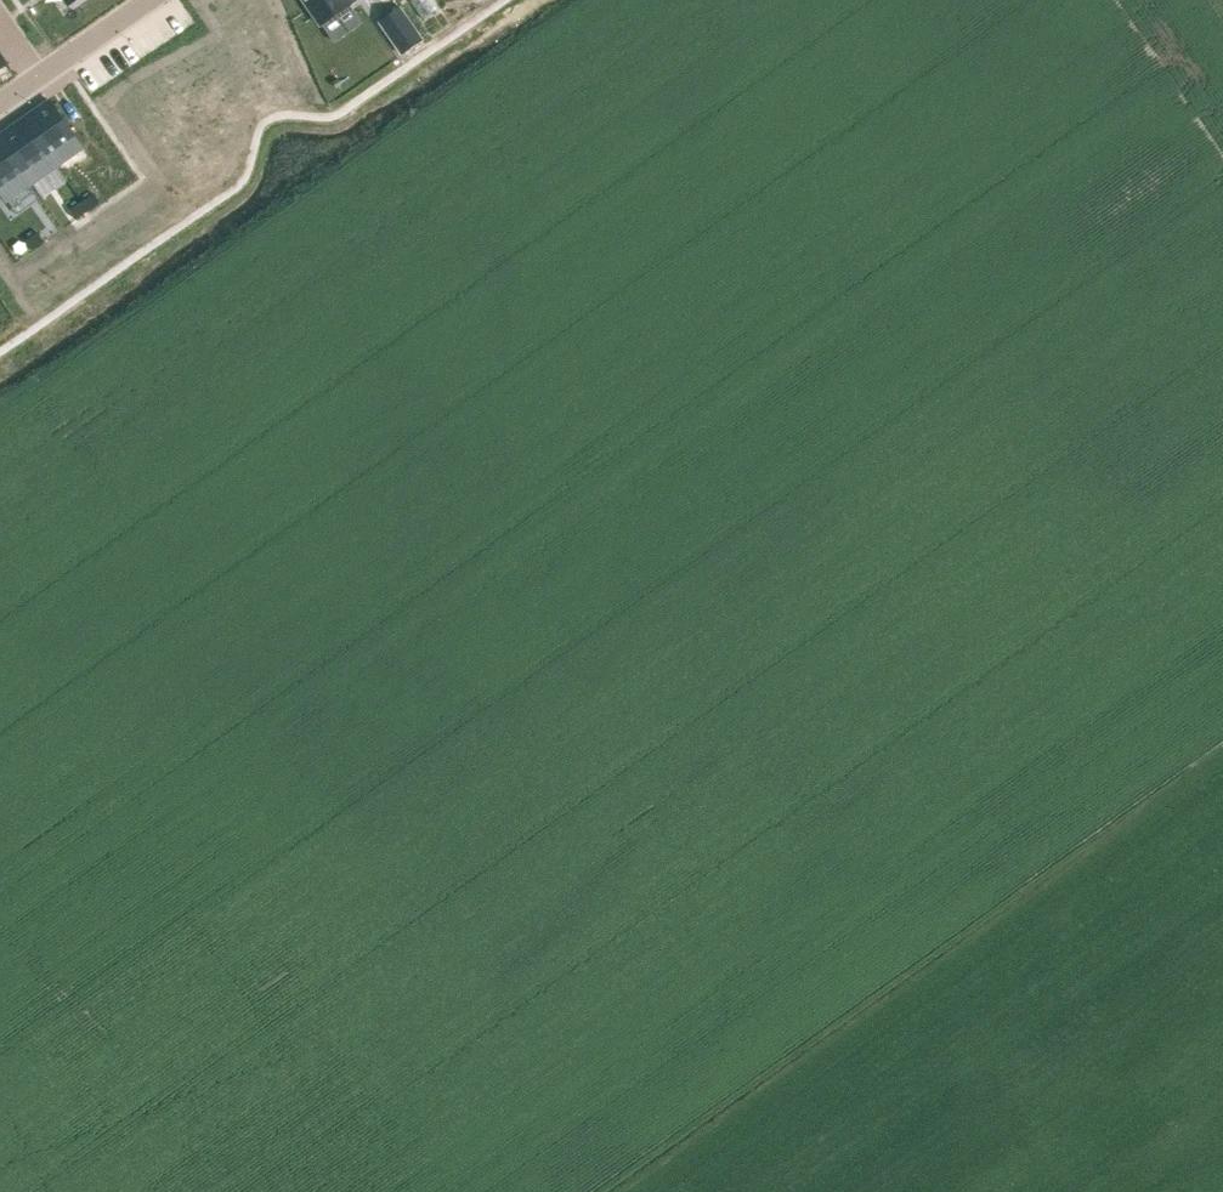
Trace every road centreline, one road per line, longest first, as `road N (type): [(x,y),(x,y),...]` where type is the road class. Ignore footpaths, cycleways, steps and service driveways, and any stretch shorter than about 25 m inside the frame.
road 1 (residential): [(144,0),(0,99)]

